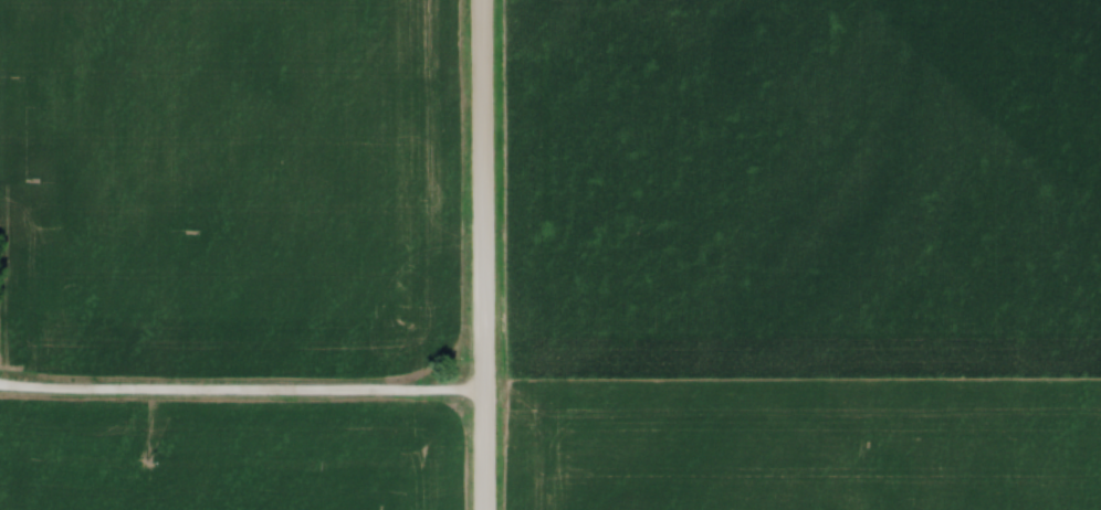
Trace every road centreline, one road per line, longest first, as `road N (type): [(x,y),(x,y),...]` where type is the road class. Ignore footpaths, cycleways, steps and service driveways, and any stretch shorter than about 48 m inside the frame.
road 1 (tertiary): [(484,509),(480,0)]

